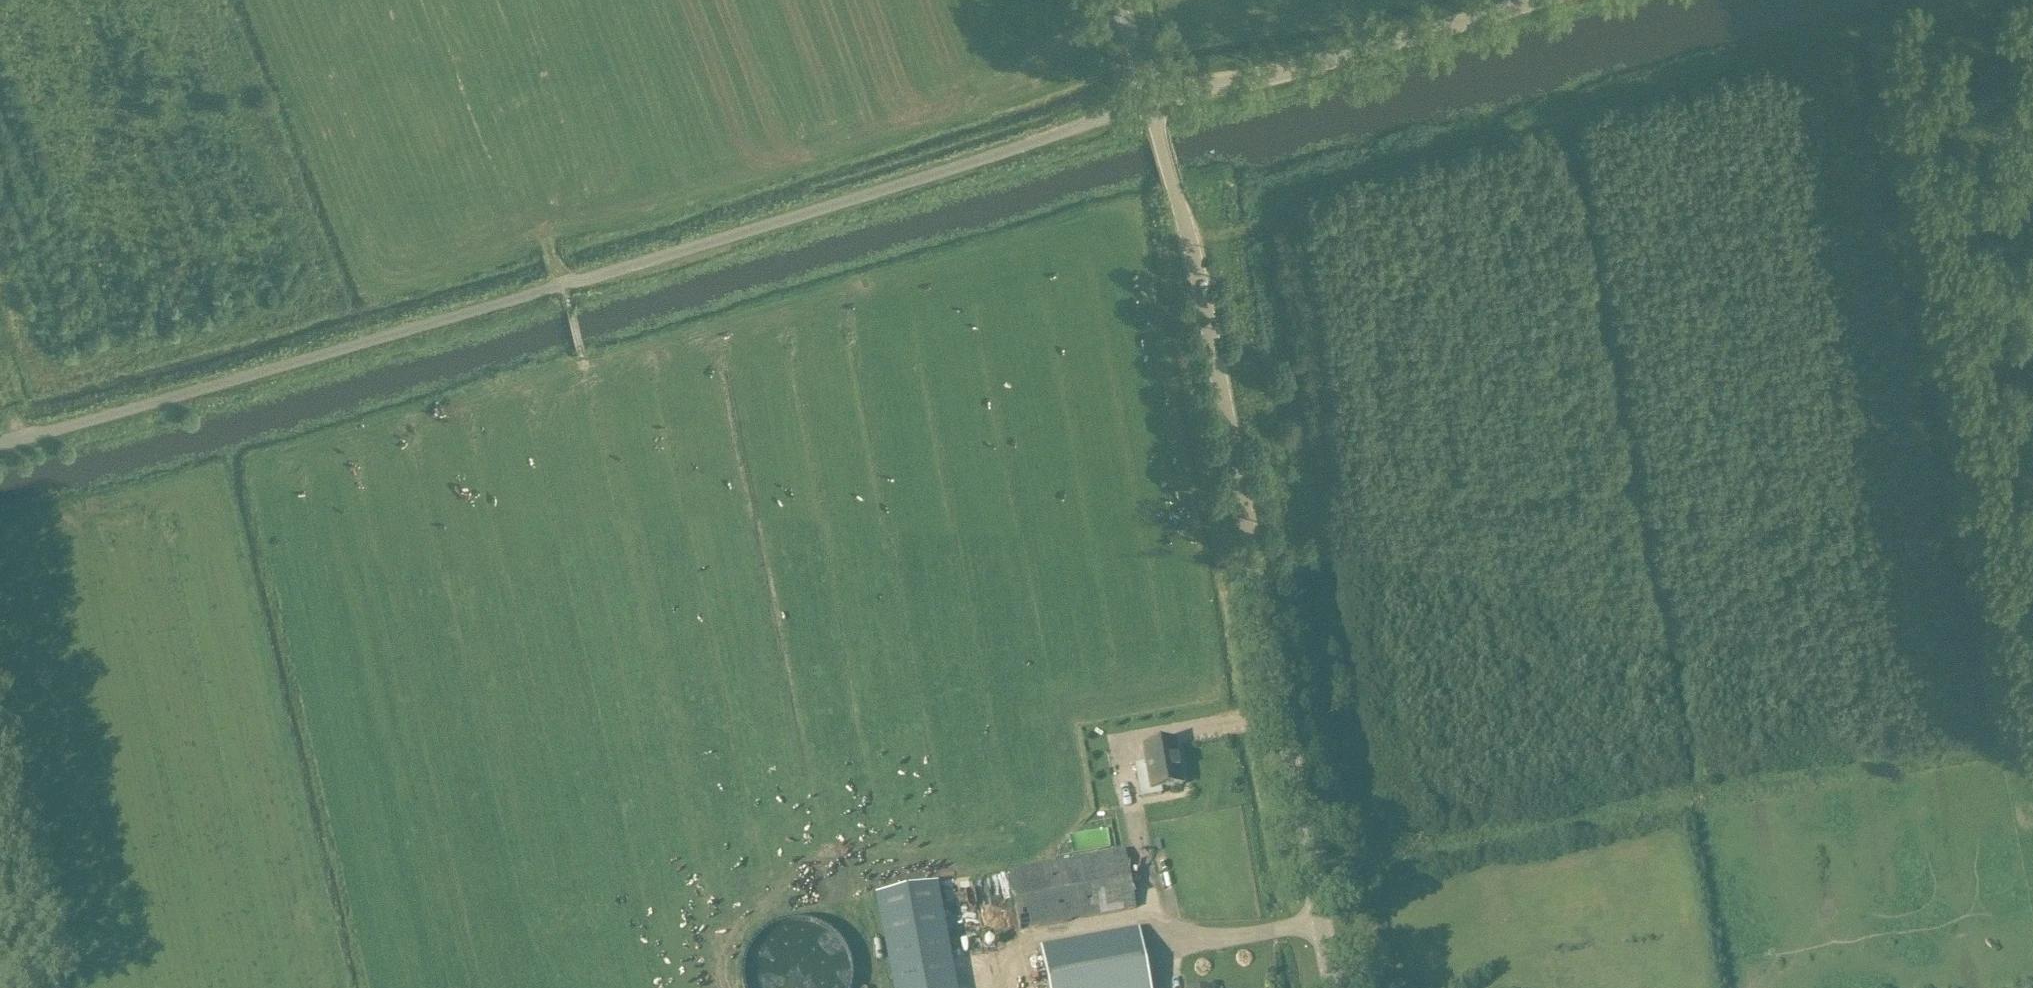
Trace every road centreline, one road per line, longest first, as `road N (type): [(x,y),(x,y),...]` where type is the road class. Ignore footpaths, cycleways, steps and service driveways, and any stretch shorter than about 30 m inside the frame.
road 1 (unclassified): [(1150,101),(566,284),(0,444)]
road 2 (unclassified): [(1334,987),(1207,313),(1150,101)]
road 3 (unclassified): [(1150,101),(1540,0)]

